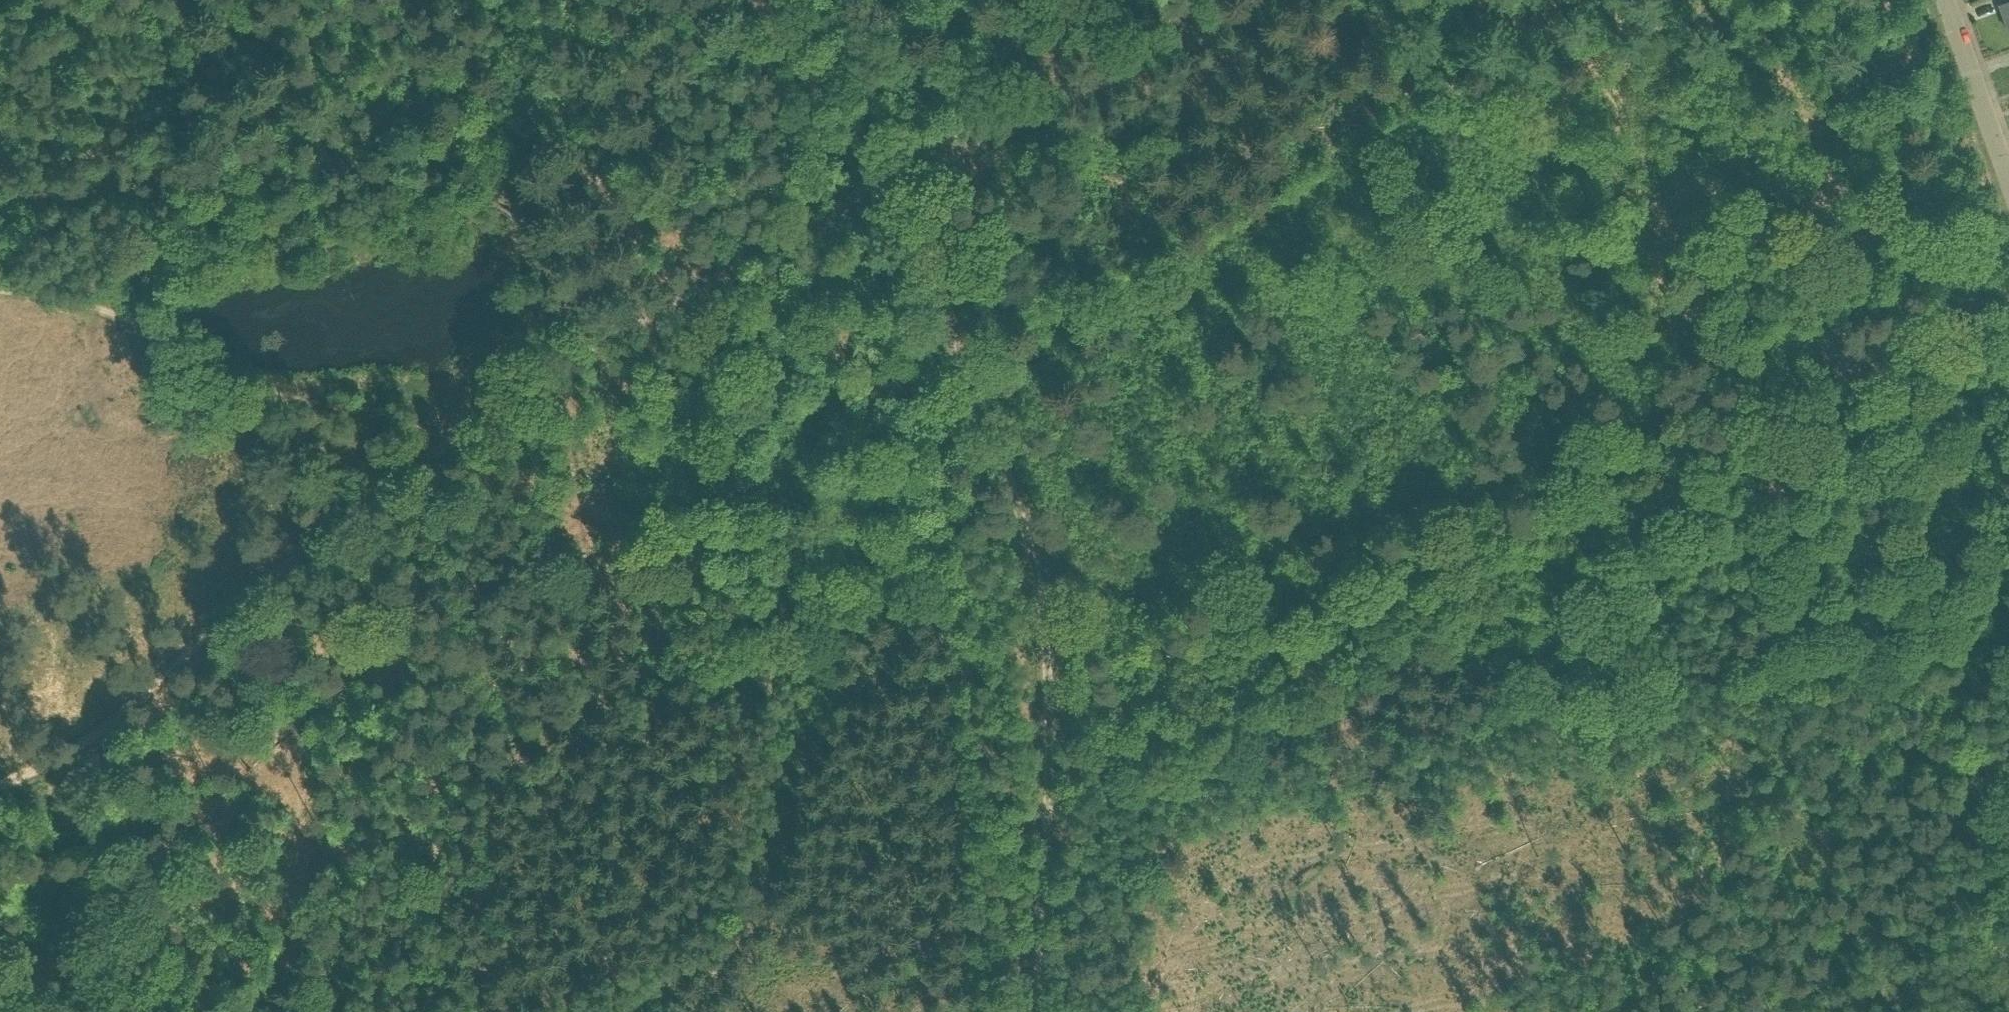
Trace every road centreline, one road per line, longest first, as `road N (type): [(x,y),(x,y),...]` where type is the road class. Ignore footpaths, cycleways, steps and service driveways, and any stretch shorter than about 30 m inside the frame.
road 1 (track): [(1039,885),(1048,717),(1035,581),(990,440),(885,189)]
road 2 (track): [(449,447),(276,576),(114,725),(0,787)]
road 3 (track): [(1278,0),(885,189)]
road 4 (track): [(885,189),(617,333)]
road 5 (track): [(885,189),(762,0)]
road 6 (residential): [(2008,177),(1947,0)]
road 7 (track): [(617,333),(468,432)]
road 8 (track): [(1039,885),(1033,1011)]

